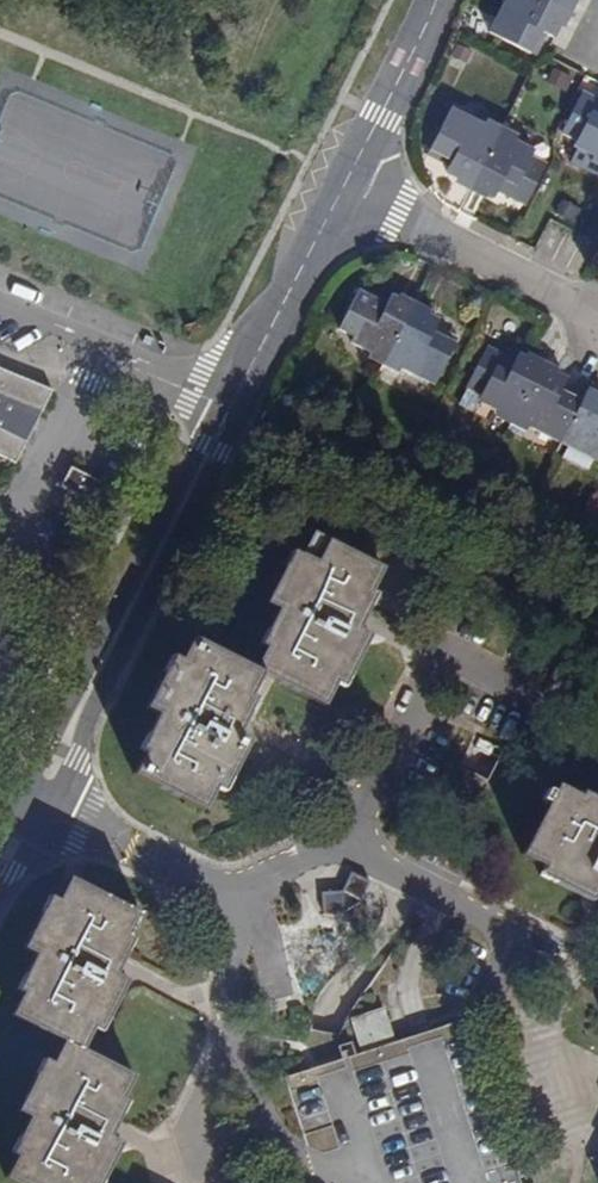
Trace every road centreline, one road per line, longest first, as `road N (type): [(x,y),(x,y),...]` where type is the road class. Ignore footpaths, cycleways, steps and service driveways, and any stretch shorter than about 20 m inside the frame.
road 1 (residential): [(226,407),(38,800)]
road 2 (residential): [(200,857),(188,971),(198,1029),(222,1090),(246,1123),(322,1182)]
road 3 (residential): [(296,803),(424,621),(550,685)]
road 4 (residential): [(296,803),(521,924),(503,969)]
road 5 (residential): [(341,195),(597,305)]
road 6 (residential): [(0,303),(226,407)]
road 7 (residential): [(341,195),(226,407)]
road 8 (residential): [(438,0),(341,195)]
road 9 (residential): [(38,800),(156,848),(200,857)]

